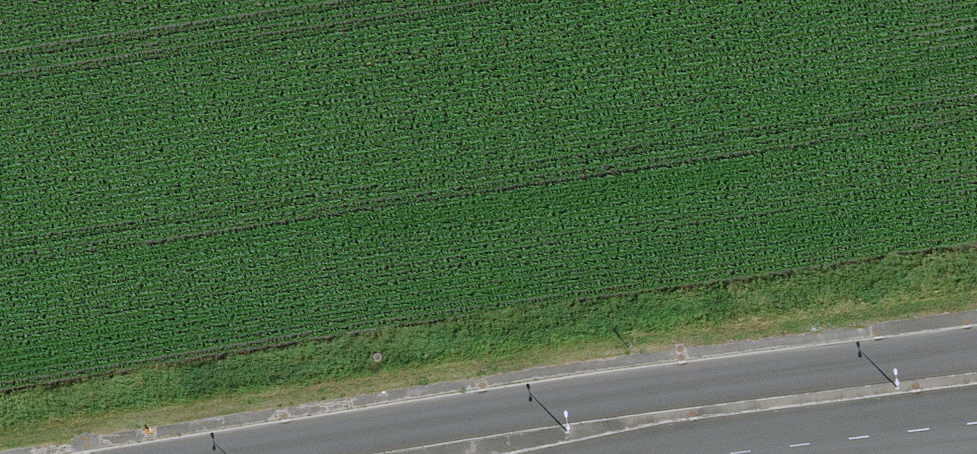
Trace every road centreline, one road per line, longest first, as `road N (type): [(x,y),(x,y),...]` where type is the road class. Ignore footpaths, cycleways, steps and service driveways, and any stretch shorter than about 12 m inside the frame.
road 1 (secondary): [(976,347),(229,453)]
road 2 (secondary): [(722,453),(976,421)]

